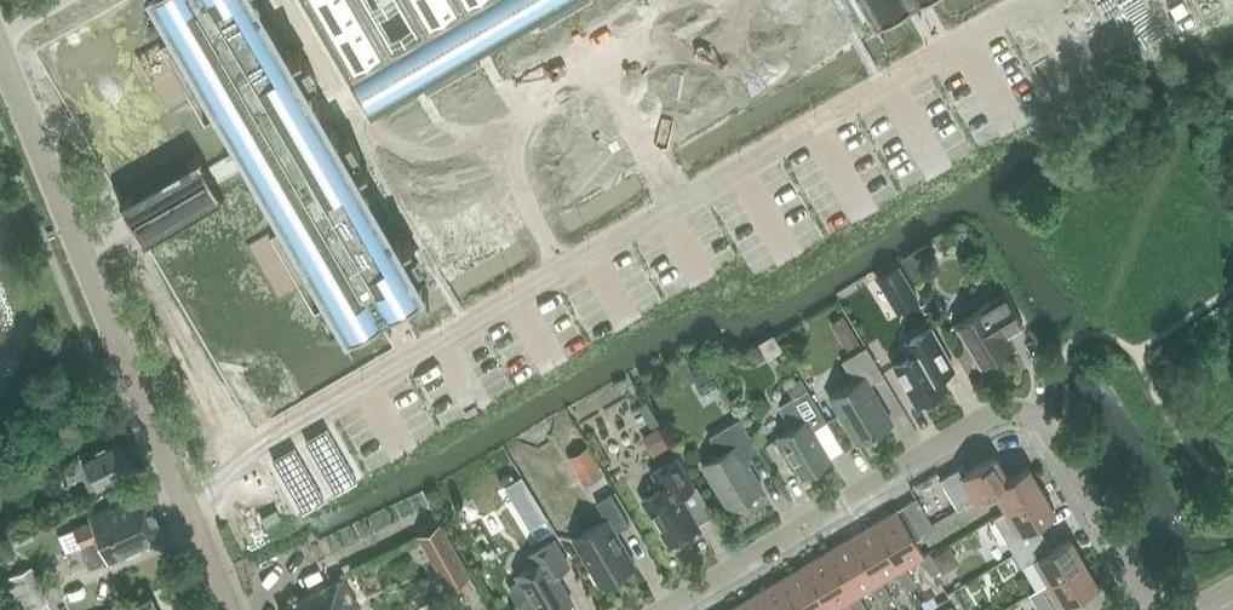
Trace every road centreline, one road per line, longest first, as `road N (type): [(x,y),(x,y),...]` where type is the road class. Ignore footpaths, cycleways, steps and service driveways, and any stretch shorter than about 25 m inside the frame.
road 1 (residential): [(671,609),(995,414),(1017,410),(1049,428),(1141,591),(1165,605)]
road 2 (residential): [(491,310),(395,140),(645,0)]
road 3 (tertiary): [(187,483),(0,54)]
road 4 (residential): [(491,310),(896,92)]
road 5 (residential): [(187,483),(491,310)]
road 6 (residential): [(896,92),(1039,2)]
road 7 (tertiary): [(236,609),(187,483)]

